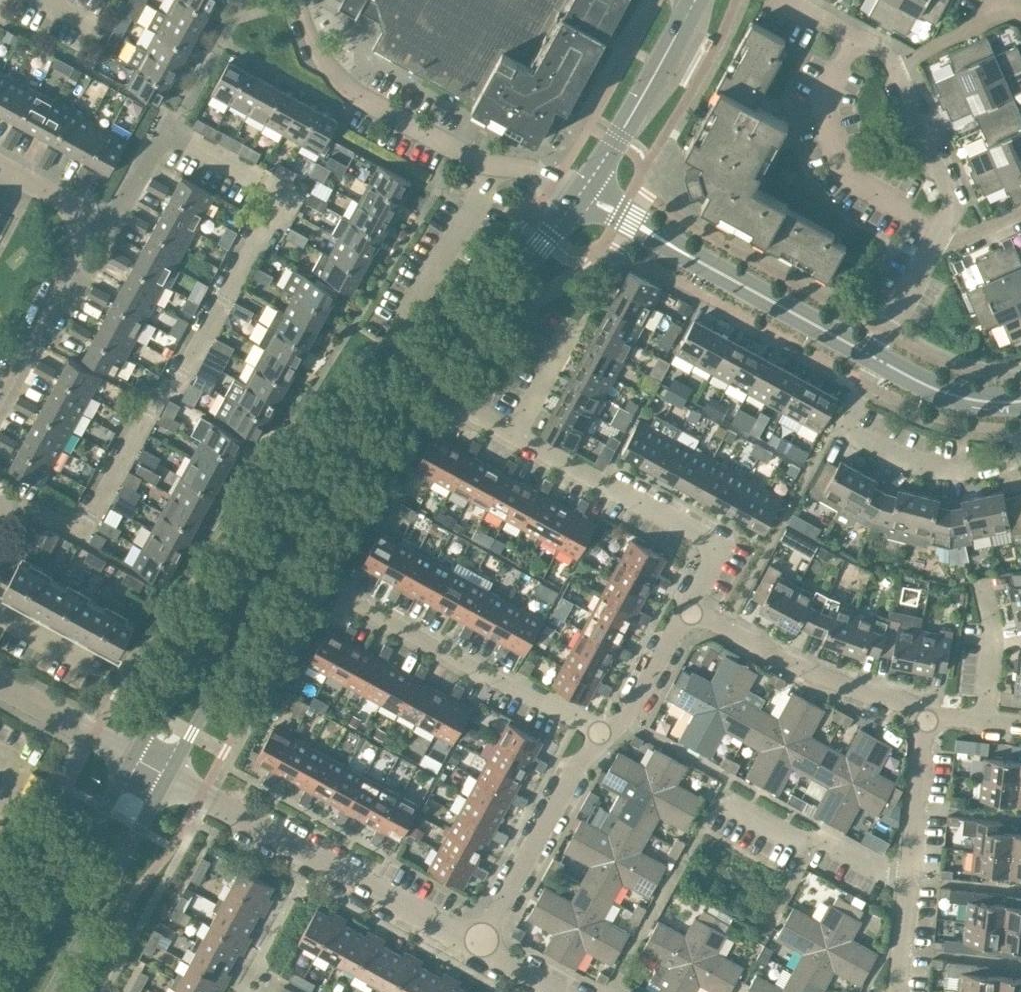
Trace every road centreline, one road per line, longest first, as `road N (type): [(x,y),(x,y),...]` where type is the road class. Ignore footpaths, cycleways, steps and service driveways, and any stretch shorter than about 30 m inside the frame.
road 1 (tertiary): [(359,445),(313,481),(256,554),(132,754)]
road 2 (tertiary): [(172,774),(359,445)]
road 3 (residential): [(476,945),(172,774)]
road 4 (residential): [(581,194),(878,359)]
road 5 (tertiary): [(359,445),(581,194)]
road 6 (residential): [(687,612),(719,547),(513,436)]
road 7 (residential): [(598,733),(341,593)]
road 8 (residential): [(0,387),(80,231),(61,199),(0,167)]
road 9 (tertiary): [(132,754),(0,984)]
road 10 (residential): [(928,714),(808,671),(687,612)]
road 11 (residential): [(1011,459),(935,467),(841,427),(878,359)]
road 12 (unclassified): [(940,233),(876,200),(833,146),(829,90),(858,40)]
road 13 (tertiary): [(52,991),(172,774)]
road 14 (residential): [(476,945),(598,733)]
road 15 (residential): [(299,0),(322,60),(358,96),(454,149)]
road 16 (tertiary): [(581,194),(694,0)]
road 17 (residential): [(909,884),(729,803)]
road 18 (residential): [(940,233),(953,205),(896,63)]
road 19 (residential): [(909,884),(928,714)]
road 20 (residential): [(598,733),(627,713),(687,612)]
road 21 (residential): [(878,359),(968,400),(1020,402)]
road 22 (residential): [(132,754),(0,684)]
road 23 (residential): [(1020,2),(896,63)]
road 24 (residential): [(581,194),(454,149)]
road 25 (unclassified): [(986,717),(992,644),(984,584)]
road 26 (residential): [(513,436),(581,324)]
road 27 (residential): [(878,359),(931,251)]

